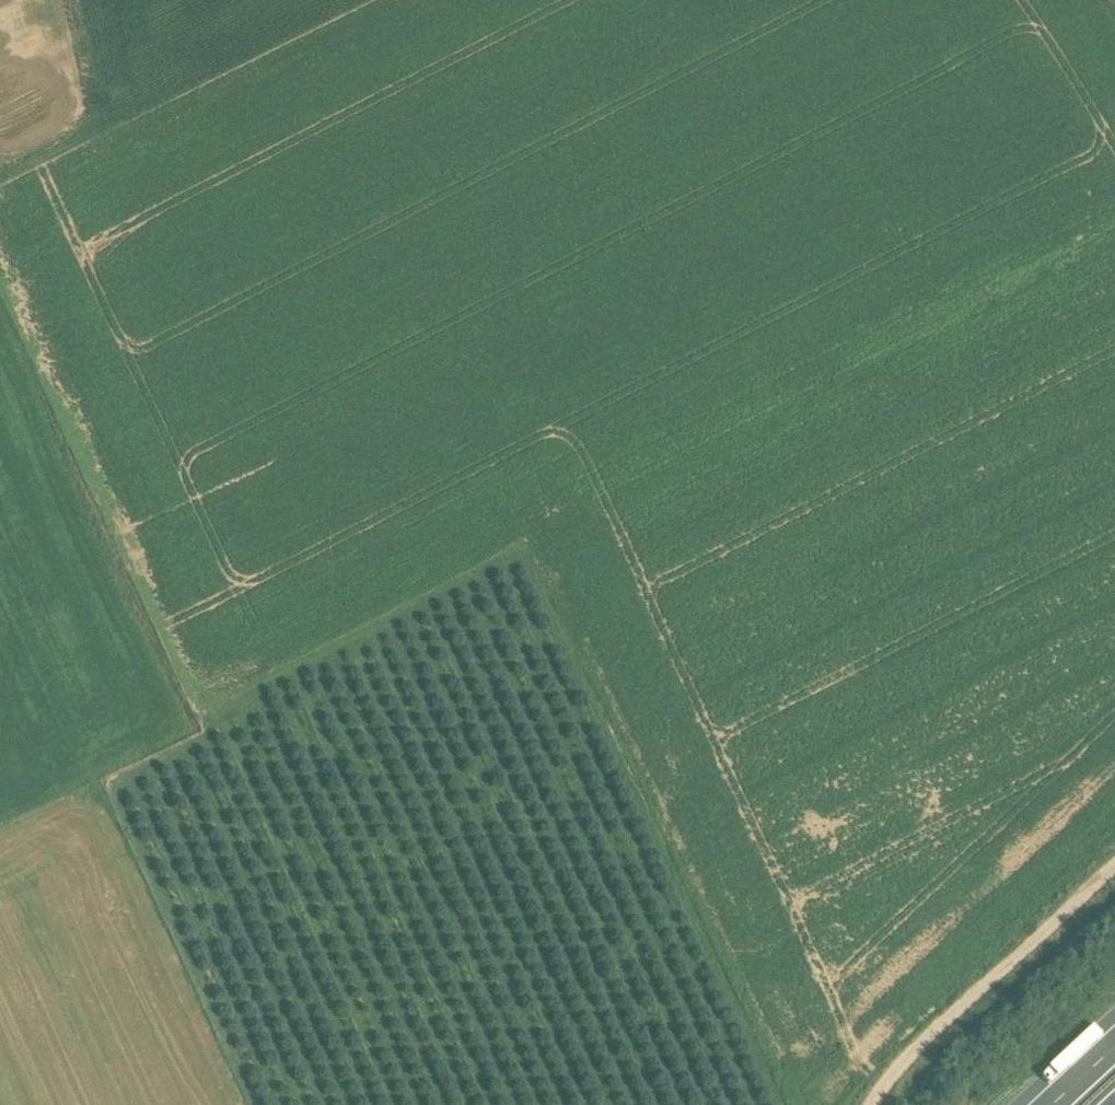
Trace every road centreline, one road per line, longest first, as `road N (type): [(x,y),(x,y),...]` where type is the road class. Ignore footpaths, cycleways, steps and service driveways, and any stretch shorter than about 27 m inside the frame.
road 1 (track): [(862,1014),(1114,782)]
road 2 (track): [(862,1014),(759,1104)]

